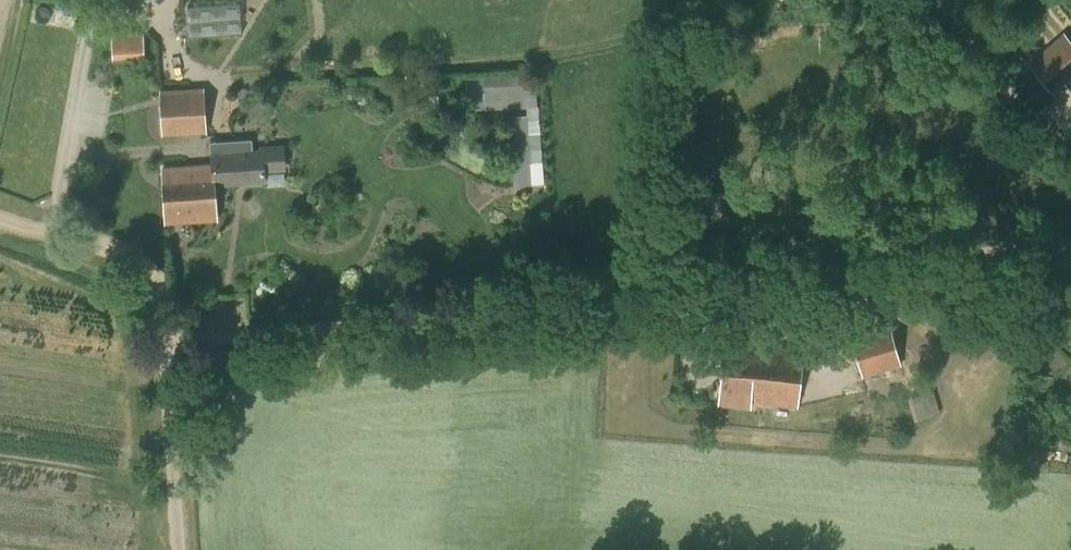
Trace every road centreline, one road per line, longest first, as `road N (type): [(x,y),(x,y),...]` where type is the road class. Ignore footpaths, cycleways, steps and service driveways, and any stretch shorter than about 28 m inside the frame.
road 1 (track): [(1070,245),(498,315),(163,340)]
road 2 (unclassified): [(177,549),(152,275),(121,250),(46,230)]
road 3 (track): [(1070,149),(1030,120),(942,0)]

